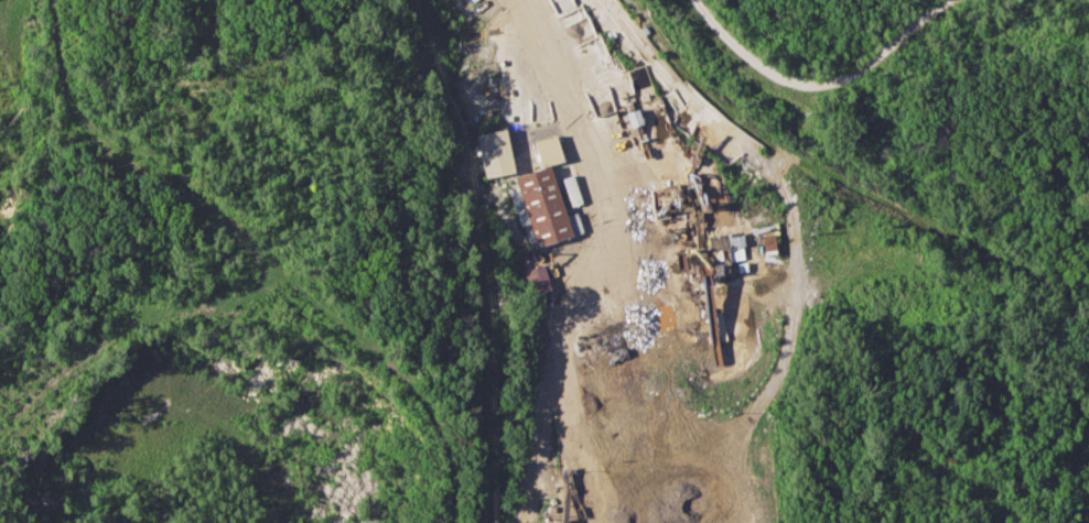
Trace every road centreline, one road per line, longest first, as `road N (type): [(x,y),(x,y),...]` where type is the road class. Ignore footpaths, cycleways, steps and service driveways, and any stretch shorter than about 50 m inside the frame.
road 1 (residential): [(946,0),(869,66),(824,85),(778,76),(748,57),(698,0)]

